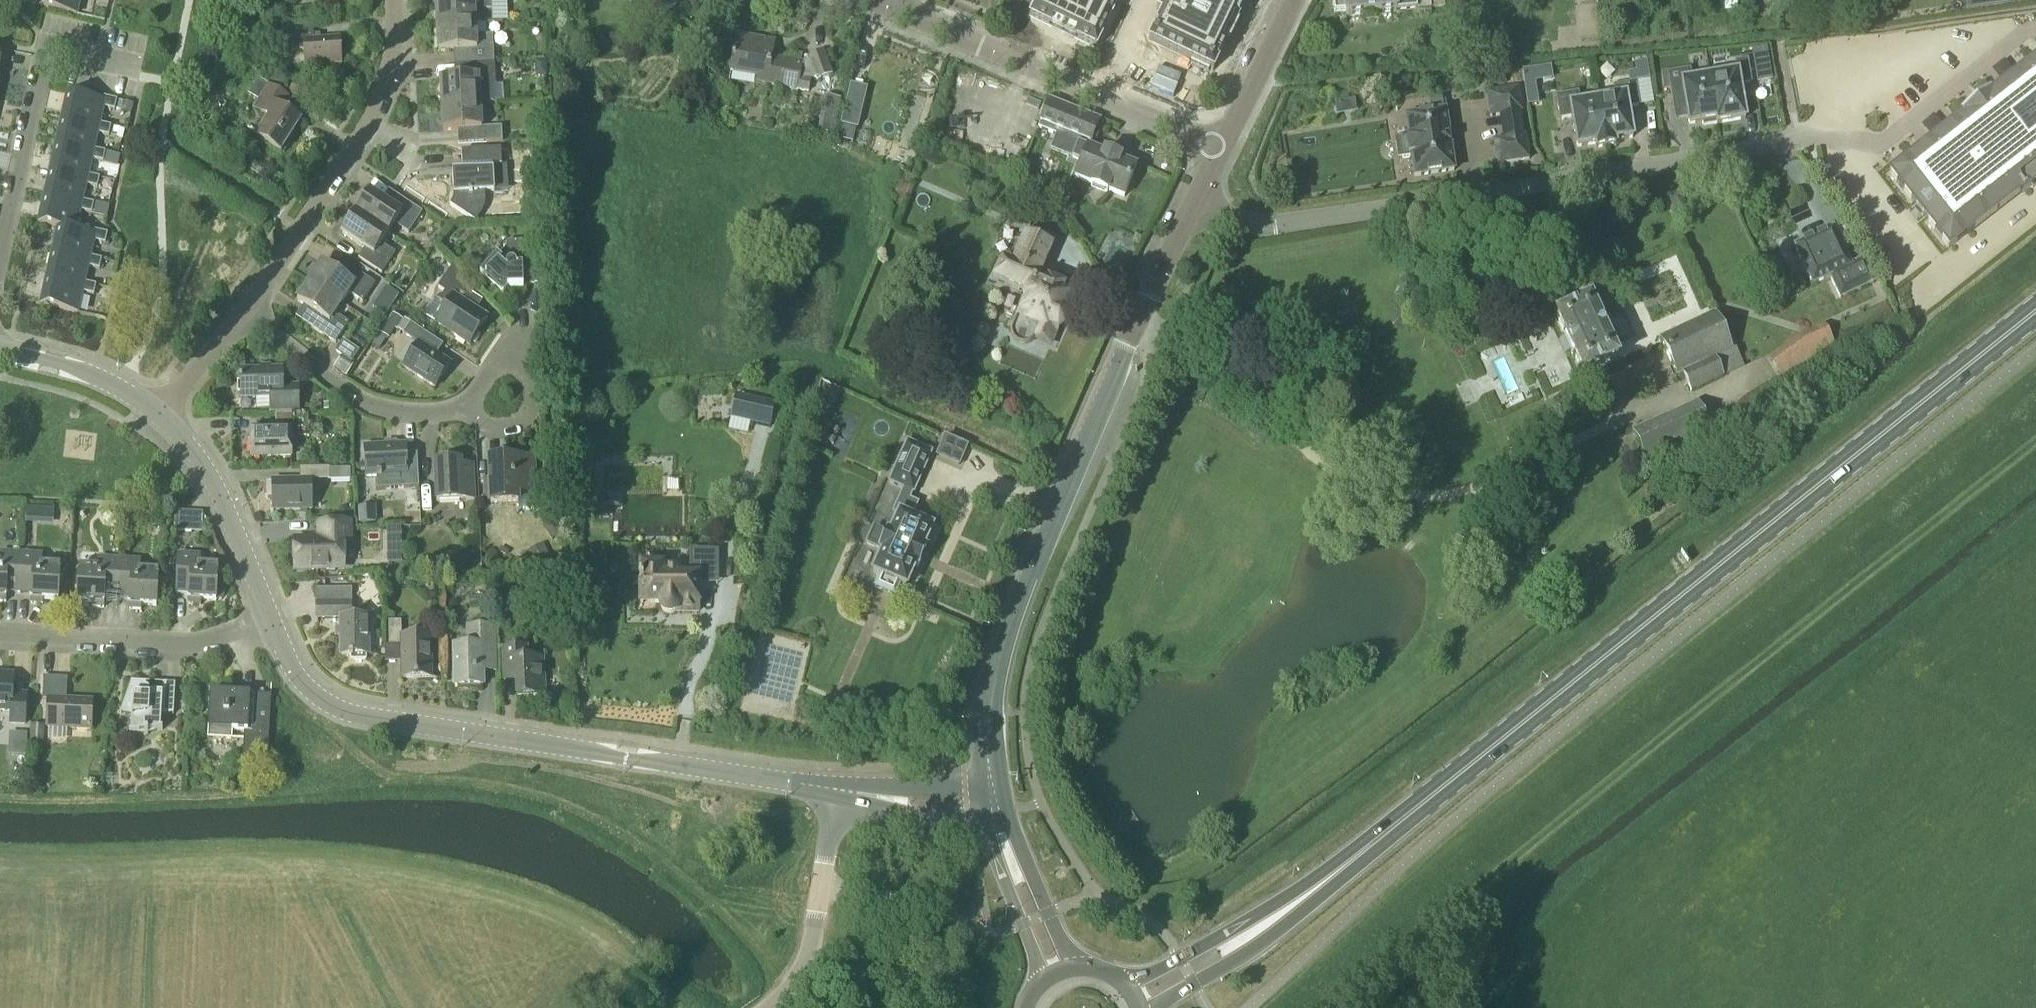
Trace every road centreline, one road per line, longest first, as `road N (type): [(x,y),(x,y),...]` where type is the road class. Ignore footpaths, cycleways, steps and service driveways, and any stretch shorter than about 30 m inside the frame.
road 1 (primary): [(1331,877),(2035,313)]
road 2 (track): [(1338,1007),(2035,444)]
road 3 (tertiary): [(994,807),(987,698),(1003,646),(1134,322),(1195,200)]
road 4 (secondary): [(836,792),(375,723),(331,709),(298,680),(270,618)]
road 5 (residential): [(1798,141),(1298,225),(1235,219),(1195,200)]
road 6 (residential): [(1220,147),(893,5)]
road 7 (residential): [(247,310),(379,105),(399,42),(399,0)]
road 8 (residential): [(0,269),(43,74),(65,56),(136,68)]
road 9 (residential): [(270,618),(175,642),(0,632)]
road 10 (residential): [(471,412),(383,409),(351,396),(247,310)]
road 11 (primary): [(1331,877),(1160,970),(1119,979)]
road 12 (secondary): [(270,618),(224,499),(160,412)]
road 13 (residential): [(769,1007),(808,956),(836,792)]
road 14 (primary): [(1159,1007),(1259,946),(1331,877)]
road 15 (secondary): [(995,813),(994,839),(1036,970),(1031,993)]
road 16 (secondary): [(1093,968),(1062,942),(995,813)]
road 17 (secondary): [(160,412),(119,383),(0,348)]
road 18 (residential): [(471,412),(507,429),(535,408),(532,362),(510,356),(490,377)]
road 19 (tertiary): [(1220,147),(1295,0)]
road 20 (secondary): [(836,792),(994,807)]
road 21 (residential): [(160,412),(247,310)]

